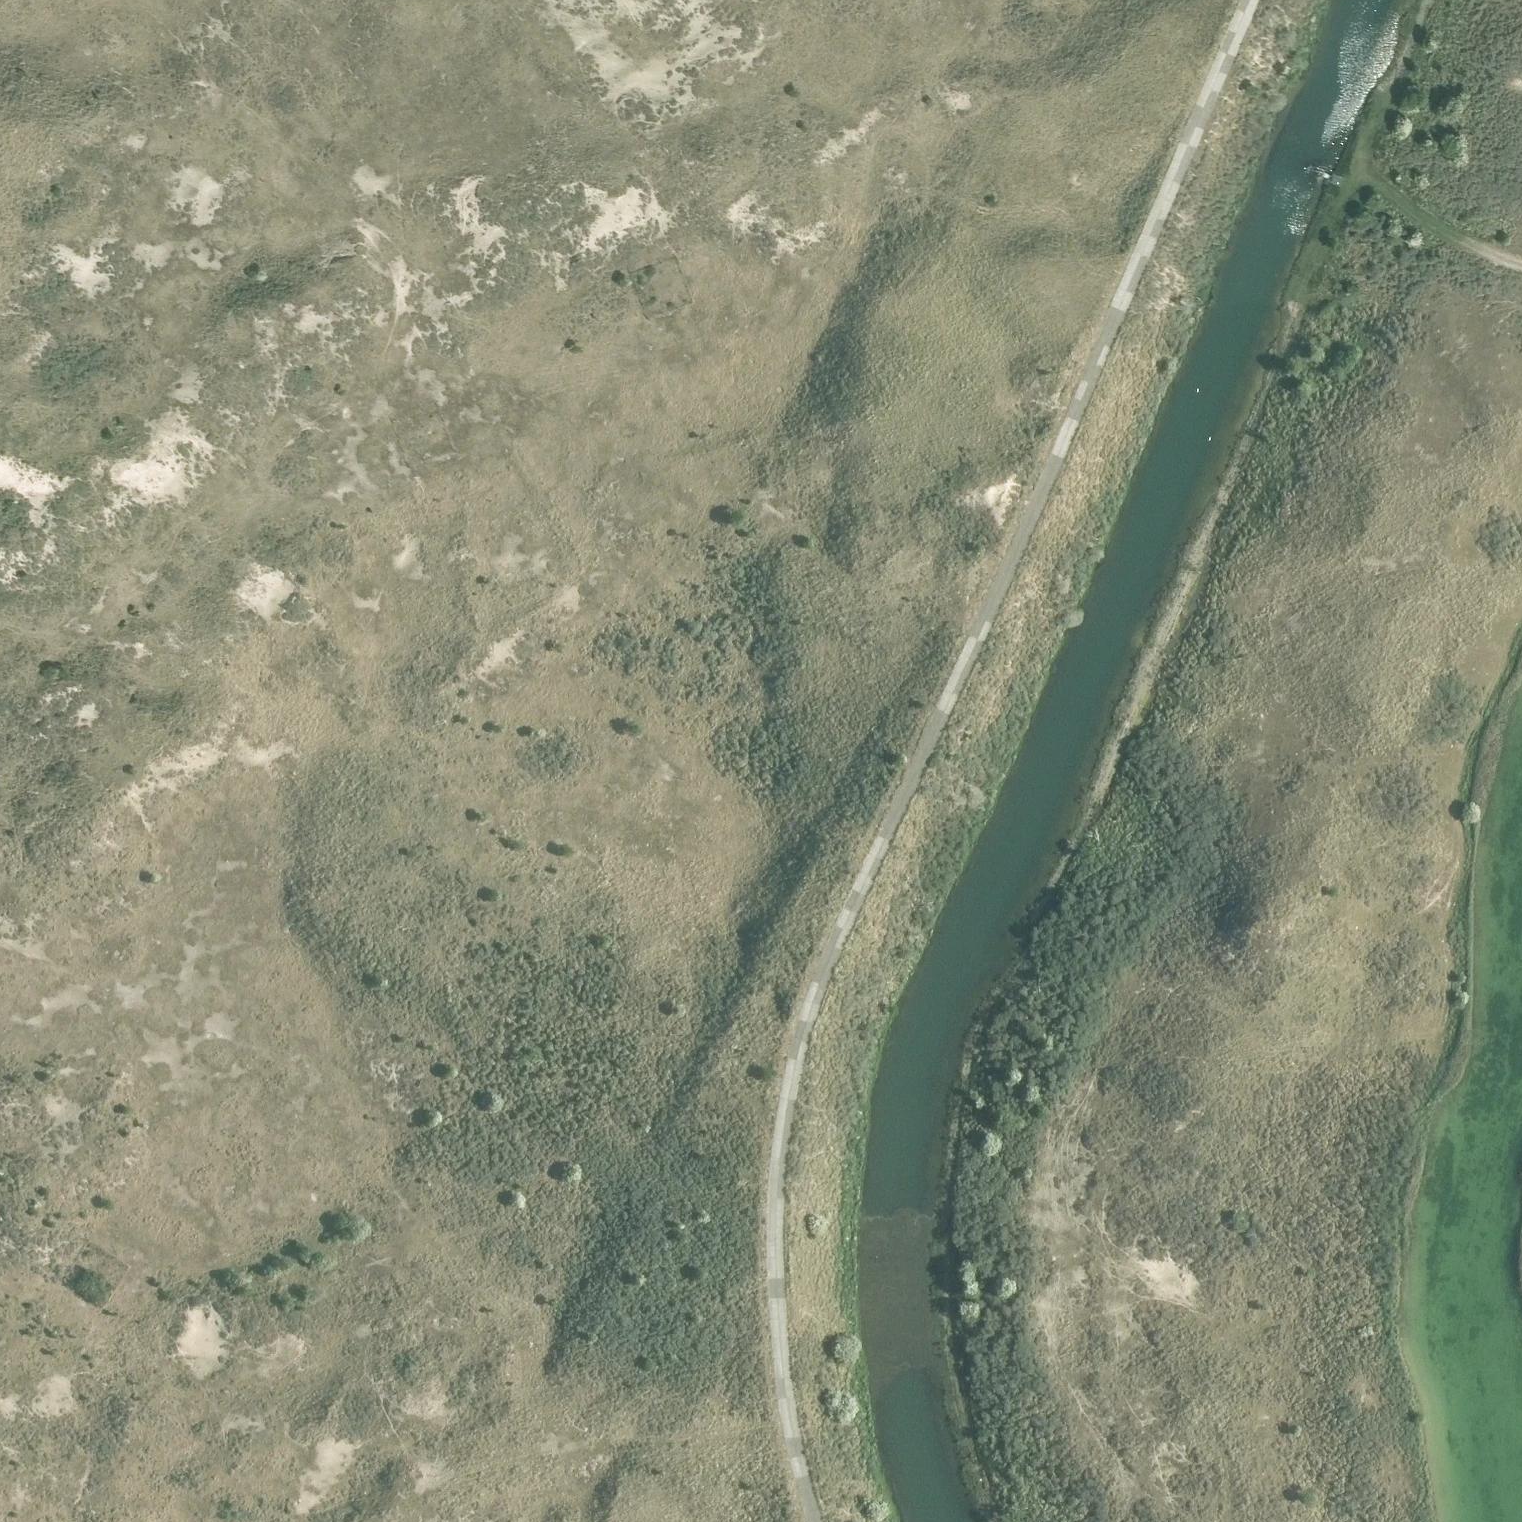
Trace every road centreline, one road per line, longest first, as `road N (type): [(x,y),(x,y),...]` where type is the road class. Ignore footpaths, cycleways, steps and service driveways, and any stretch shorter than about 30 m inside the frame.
road 1 (track): [(815,1521),(783,1380),(776,1209),(785,1112),(824,968),(1250,0)]

